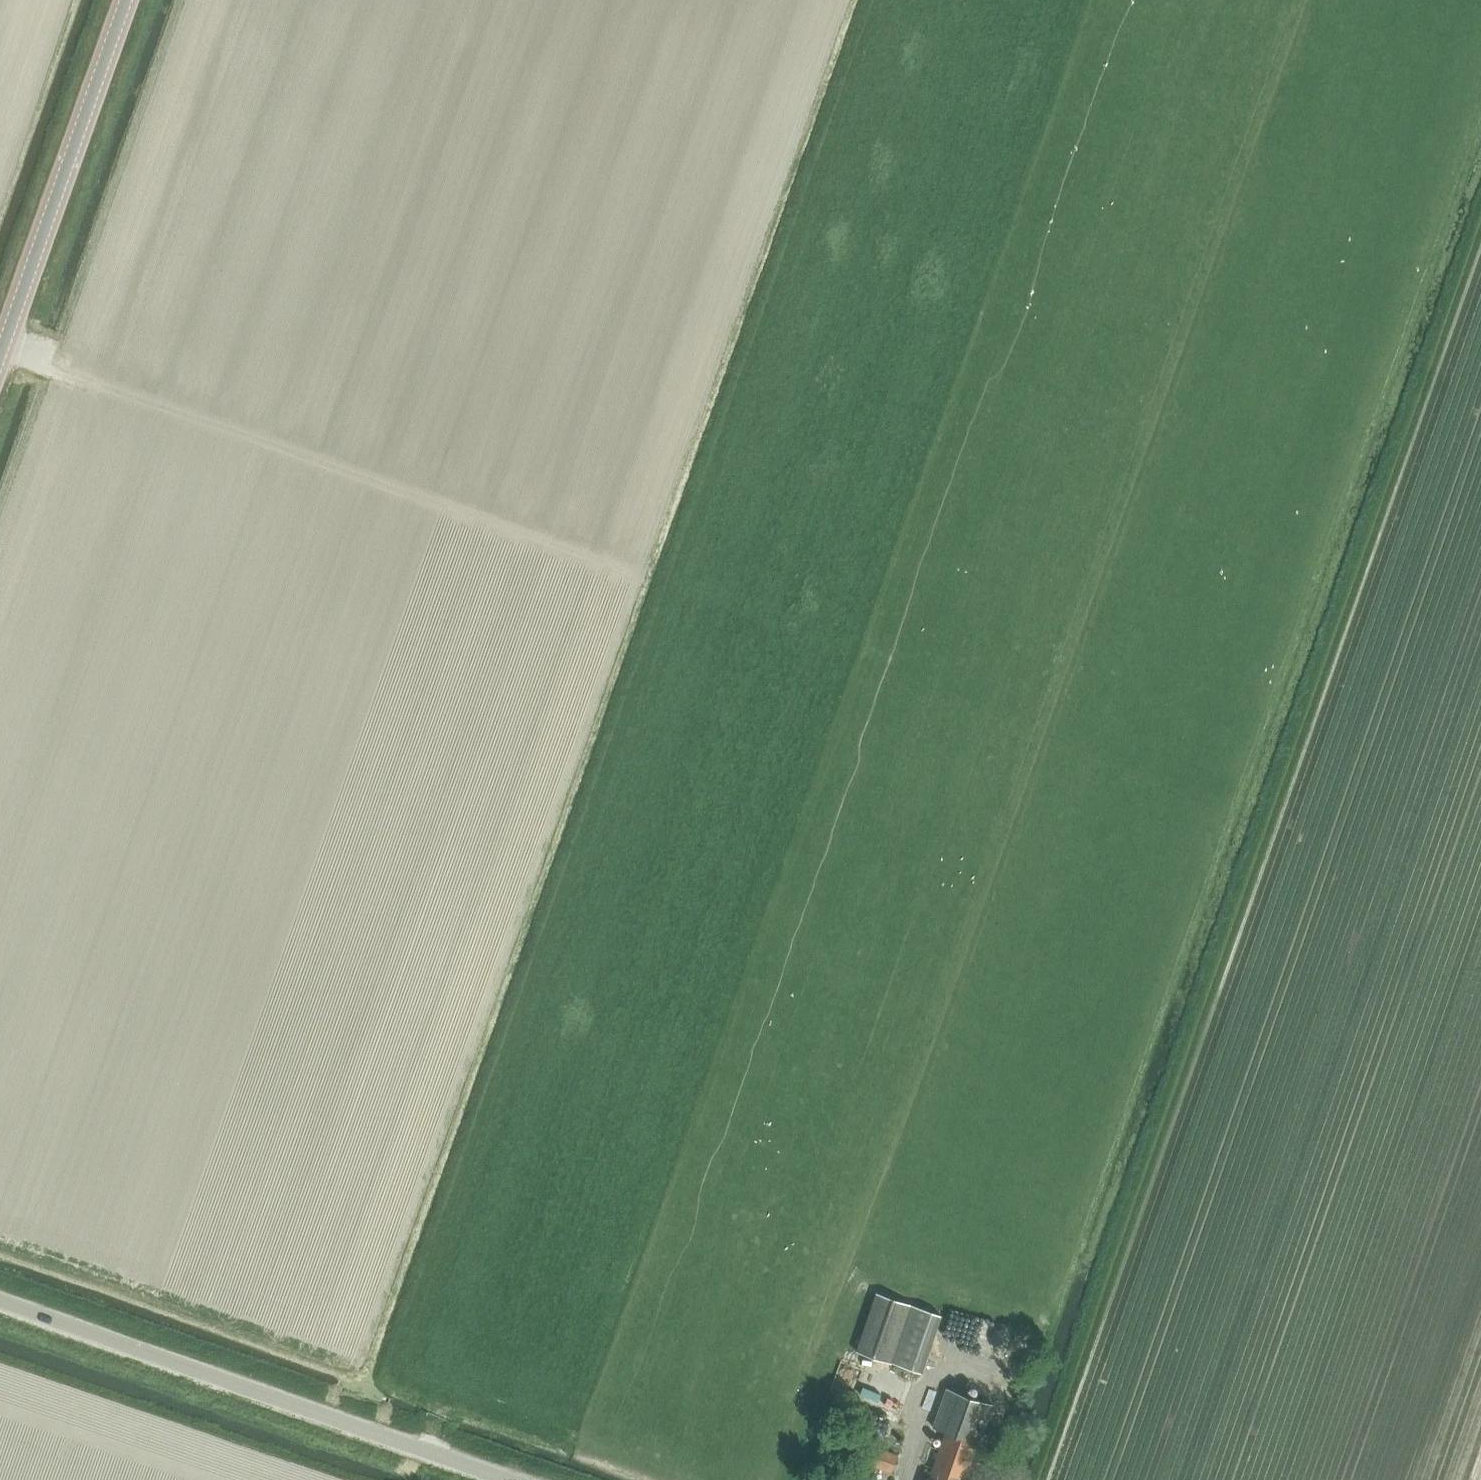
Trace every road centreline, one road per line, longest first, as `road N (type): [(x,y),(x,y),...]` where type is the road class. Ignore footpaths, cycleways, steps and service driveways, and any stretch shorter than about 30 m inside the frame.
road 1 (unclassified): [(500,1479),(152,1372),(0,1314)]
road 2 (tertiary): [(0,355),(127,0)]

